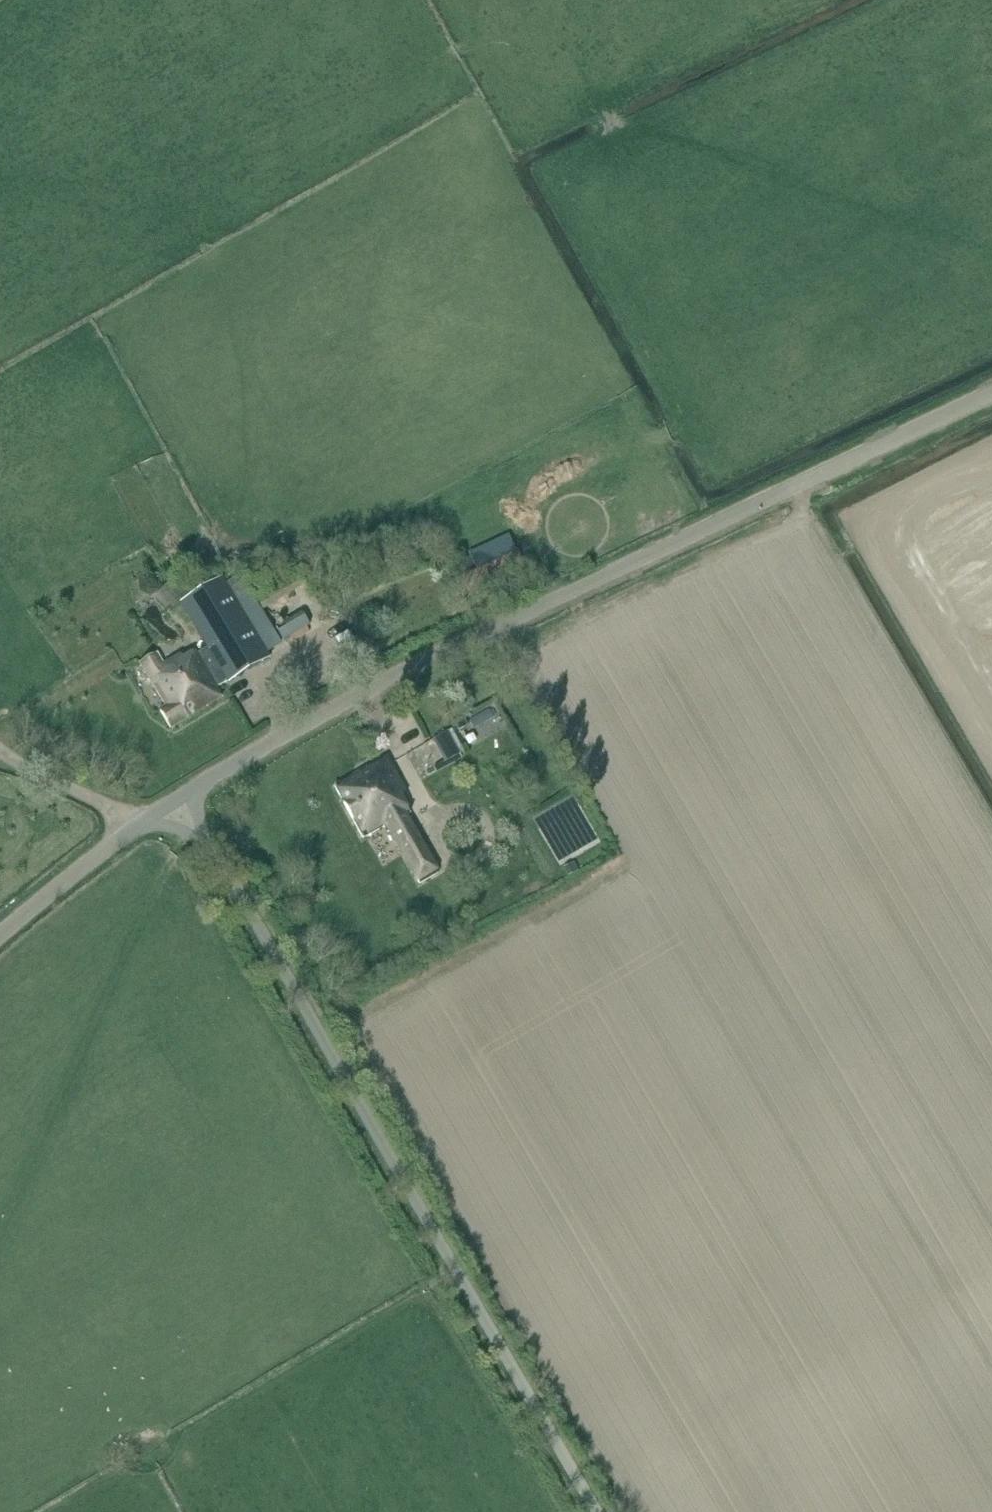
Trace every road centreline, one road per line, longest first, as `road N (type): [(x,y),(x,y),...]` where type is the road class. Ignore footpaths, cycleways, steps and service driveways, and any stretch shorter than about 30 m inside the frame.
road 1 (unclassified): [(196,790),(387,687),(991,399)]
road 2 (unclassified): [(598,1511),(206,841)]
road 3 (unclassified): [(0,935),(149,821)]
road 4 (unclassified): [(149,821),(0,749)]

